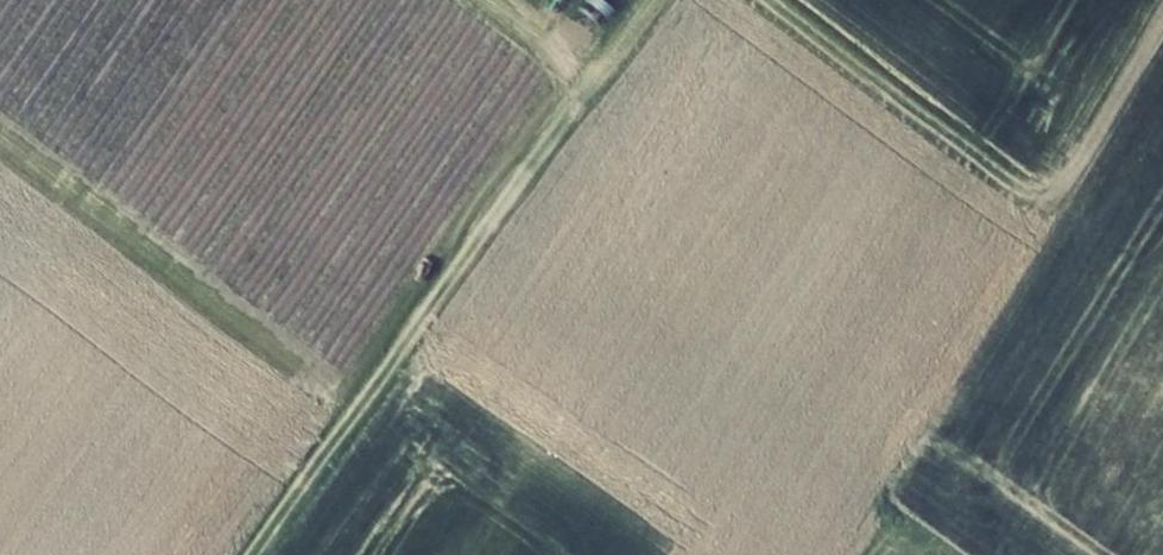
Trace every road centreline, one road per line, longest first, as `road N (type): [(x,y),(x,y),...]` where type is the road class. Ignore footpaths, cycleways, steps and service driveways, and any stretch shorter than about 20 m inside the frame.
road 1 (track): [(654,0),(250,554)]
road 2 (track): [(1162,28),(1077,172),(1034,192),(928,128),(770,0)]

